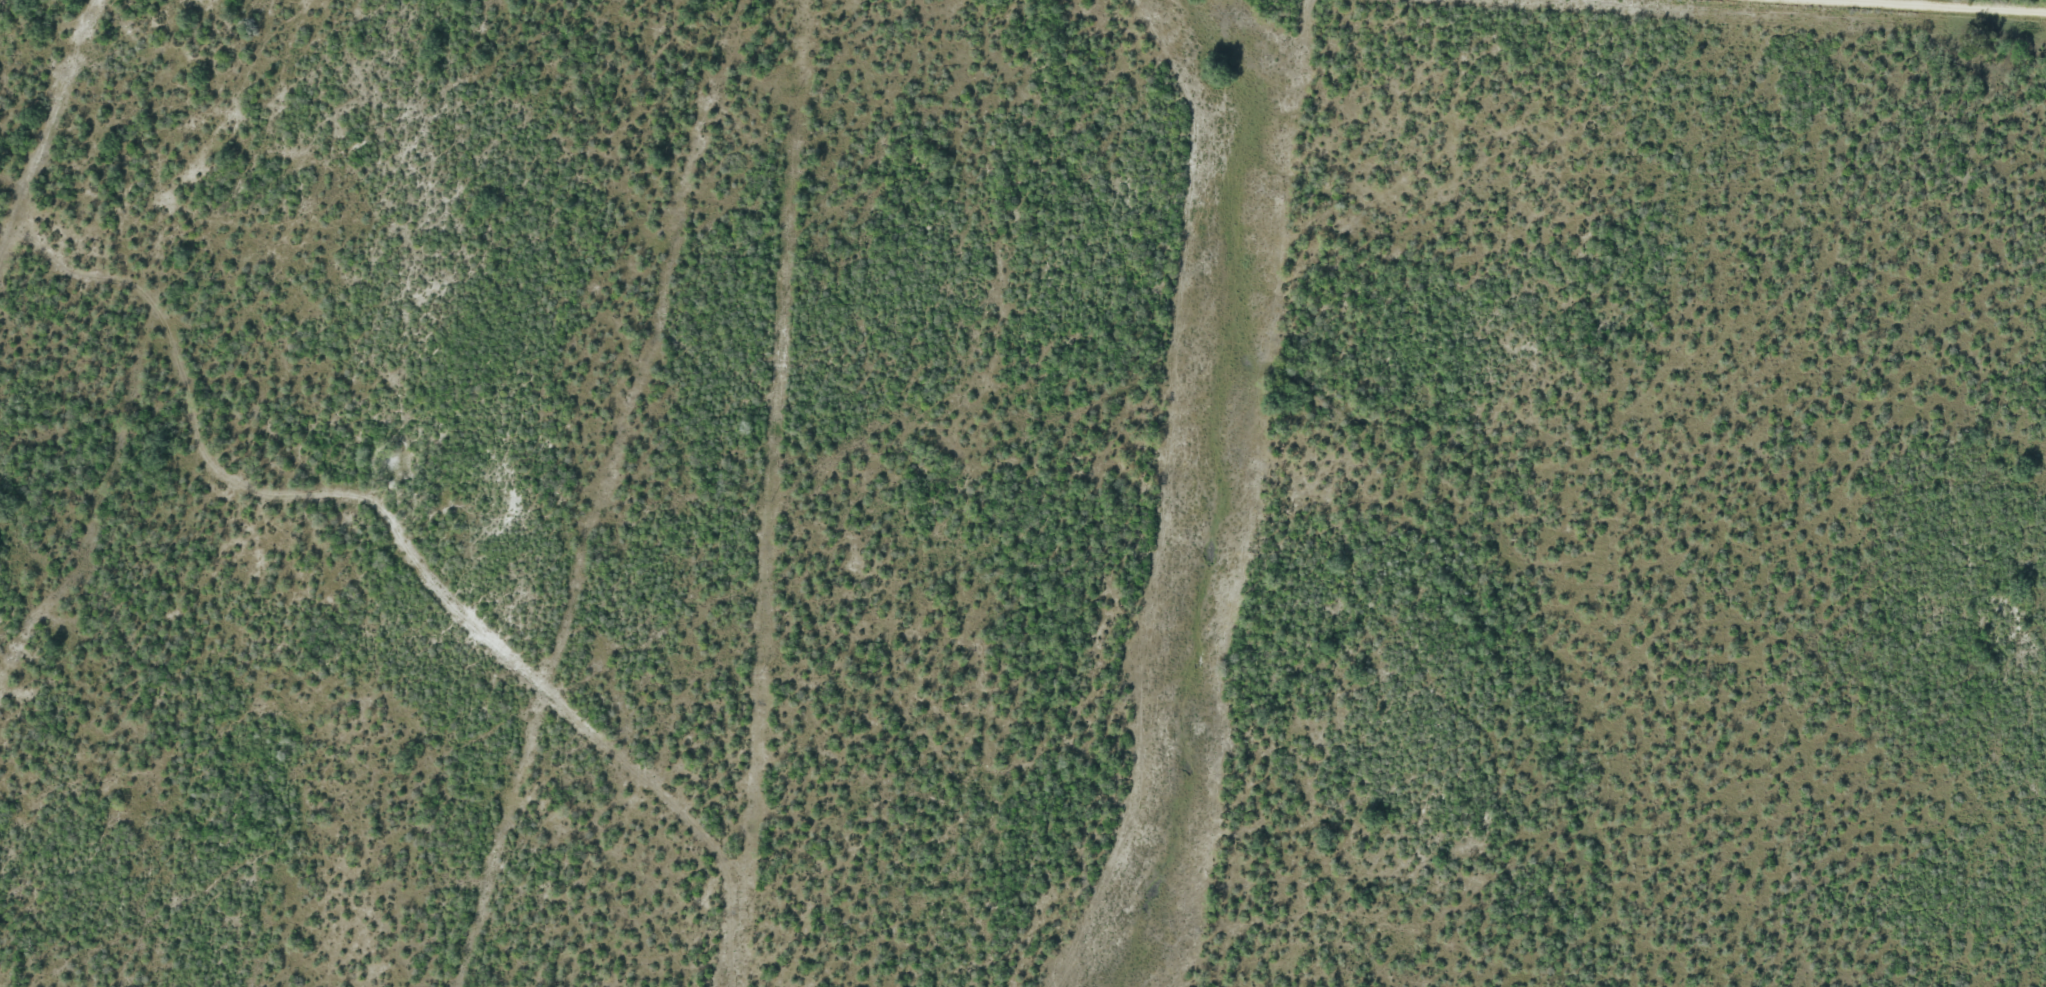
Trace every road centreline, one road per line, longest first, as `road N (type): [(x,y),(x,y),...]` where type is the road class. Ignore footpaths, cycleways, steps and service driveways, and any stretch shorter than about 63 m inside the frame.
road 1 (residential): [(2045,15),(1815,0)]

